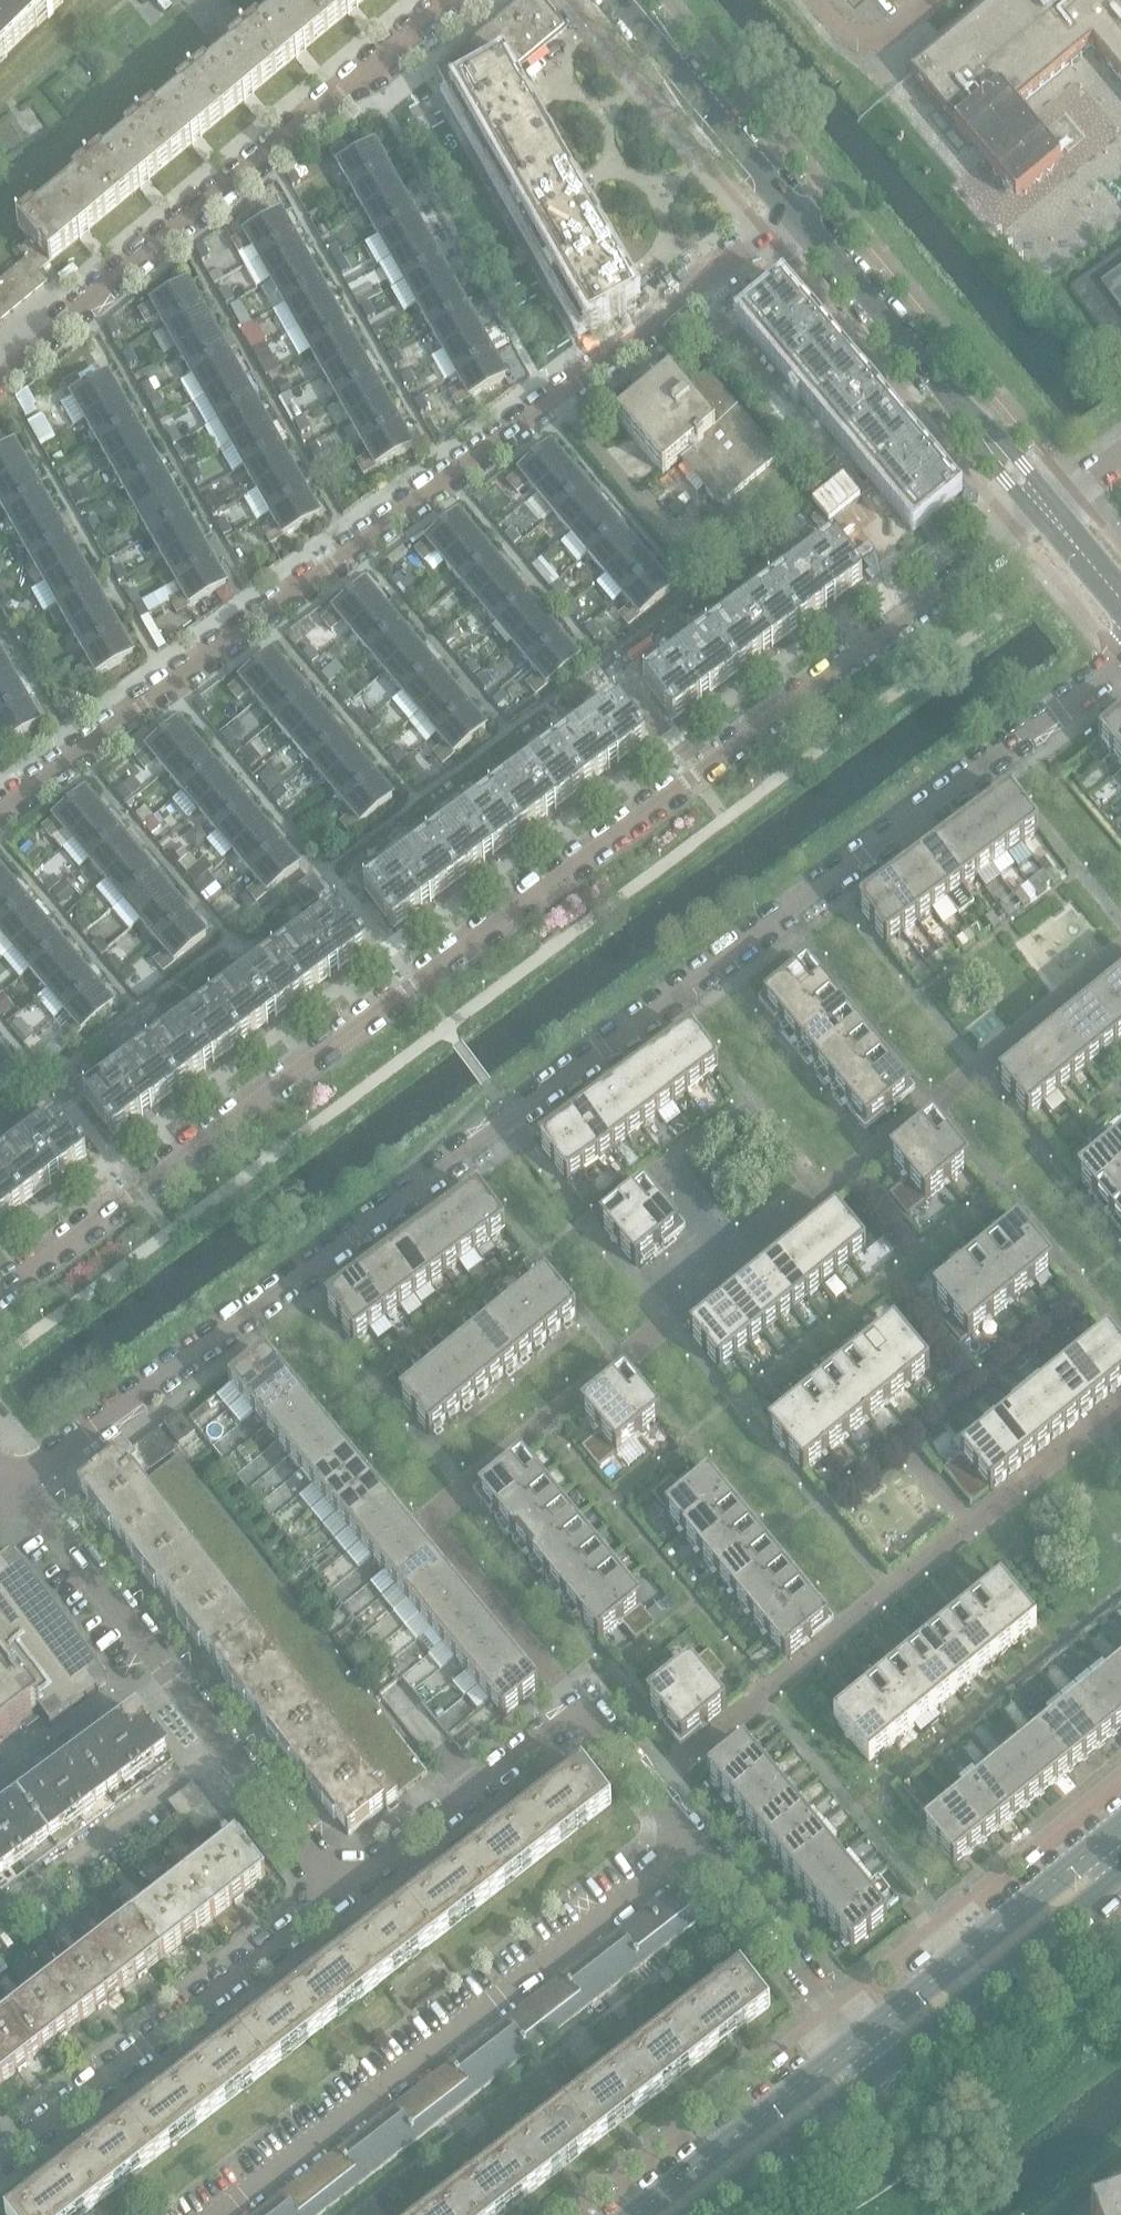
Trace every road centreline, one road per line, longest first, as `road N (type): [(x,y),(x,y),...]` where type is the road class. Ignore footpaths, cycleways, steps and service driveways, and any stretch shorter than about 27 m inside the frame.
road 1 (residential): [(21,1484),(1120,661)]
road 2 (residential): [(1049,512),(0,1295)]
road 3 (residential): [(0,813),(801,215)]
road 4 (residential): [(221,2214),(694,1841)]
road 5 (residential): [(457,0),(0,380)]
road 6 (residential): [(338,1902),(21,1484)]
road 7 (residential): [(338,1902),(589,1709),(694,1841)]
road 8 (residential): [(0,2161),(338,1902)]
road 9 (residential): [(1049,512),(801,215)]
road 10 (secondary): [(1120,1818),(859,2034)]
road 11 (secondary): [(884,2068),(1120,1860)]
road 12 (secondary): [(859,2034),(628,2214)]
road 13 (residential): [(801,215),(621,0)]
road 14 (residential): [(694,1841),(859,2034)]
road 15 (secondary): [(697,2214),(884,2068)]
road 16 (residential): [(817,0),(860,42),(926,0)]

